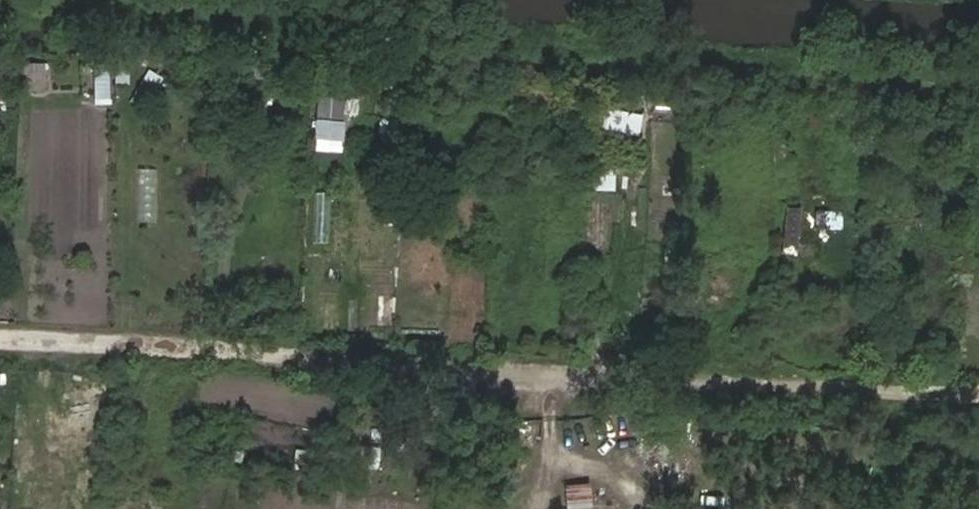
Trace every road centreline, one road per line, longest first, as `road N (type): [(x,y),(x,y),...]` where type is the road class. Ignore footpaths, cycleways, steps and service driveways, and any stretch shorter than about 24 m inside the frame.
road 1 (track): [(978,392),(548,374),(0,336)]

